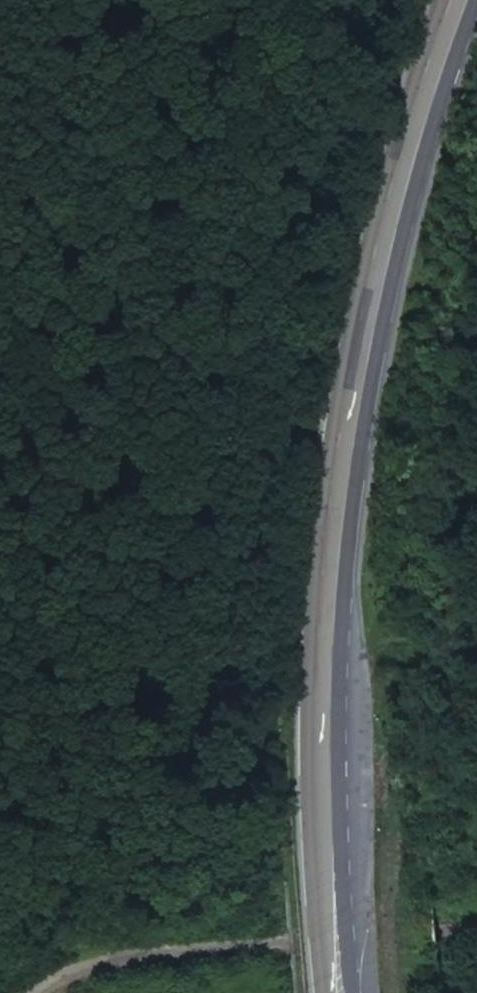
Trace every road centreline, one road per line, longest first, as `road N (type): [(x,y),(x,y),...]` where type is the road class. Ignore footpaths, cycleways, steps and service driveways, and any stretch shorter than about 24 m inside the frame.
road 1 (secondary): [(356,992),(340,688),(349,545),(375,360),(409,208),(476,0)]
road 2 (secondary): [(441,0),(367,254),(322,523),(308,699),(323,992)]
road 3 (track): [(34,992),(111,961),(476,925)]

